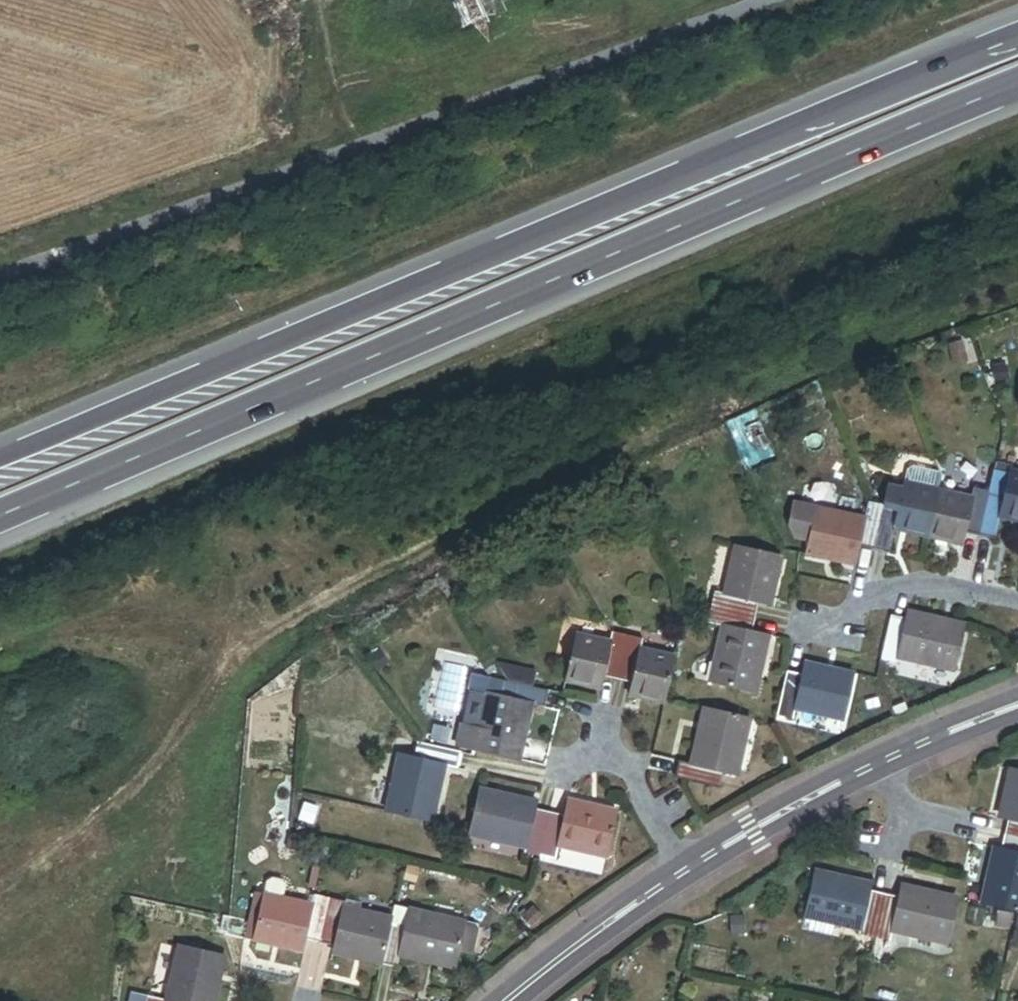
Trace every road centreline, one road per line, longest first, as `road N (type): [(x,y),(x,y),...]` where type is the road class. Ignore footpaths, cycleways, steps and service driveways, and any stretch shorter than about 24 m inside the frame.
road 1 (trunk): [(1017,29),(0,463)]
road 2 (trunk): [(0,516),(1017,95)]
road 3 (residential): [(1017,709),(880,763),(685,870)]
road 4 (residential): [(1017,590),(940,574),(877,593),(851,618),(808,628)]
road 5 (residential): [(685,870),(508,1000)]
road 6 (residential): [(685,870),(617,760),(598,747)]

